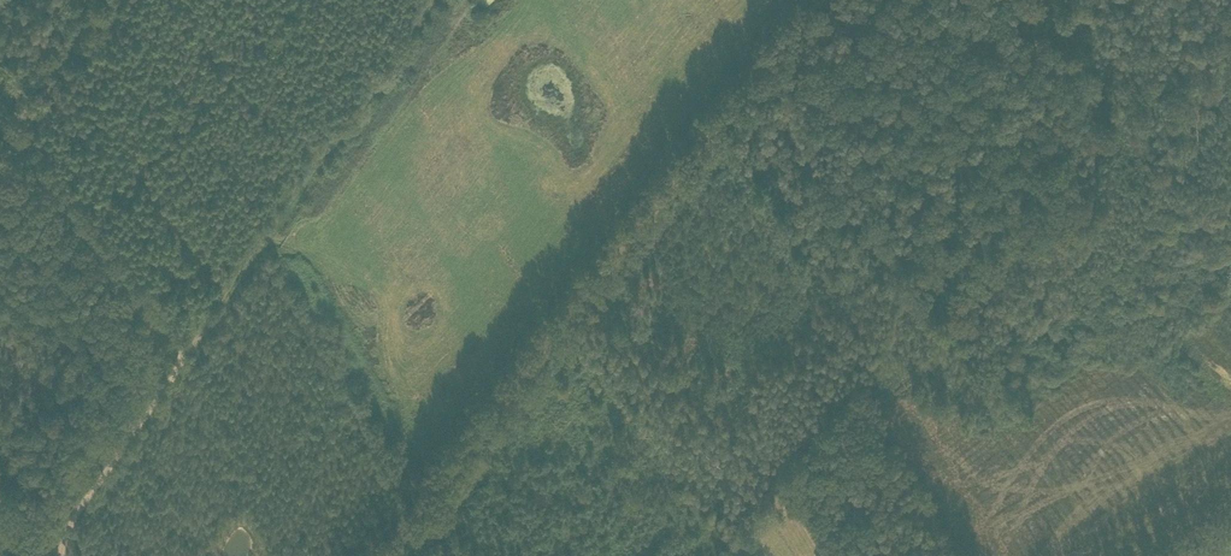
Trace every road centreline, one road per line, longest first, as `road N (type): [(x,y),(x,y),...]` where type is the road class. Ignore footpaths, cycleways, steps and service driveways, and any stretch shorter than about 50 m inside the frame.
road 1 (track): [(0,106),(158,305),(182,352),(71,522),(60,555)]

